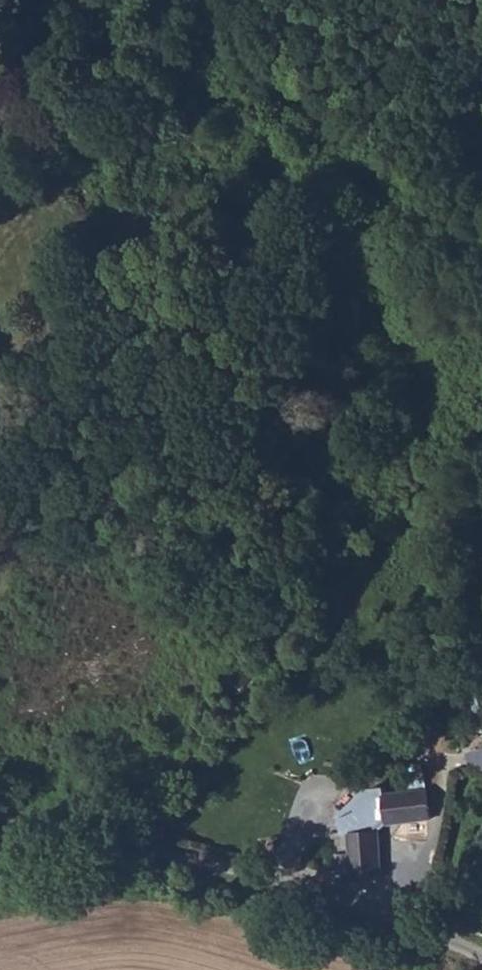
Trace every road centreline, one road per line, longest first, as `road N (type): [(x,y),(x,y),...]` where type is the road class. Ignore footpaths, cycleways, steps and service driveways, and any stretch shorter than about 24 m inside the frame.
road 1 (unclassified): [(0,826),(204,862),(481,946)]

